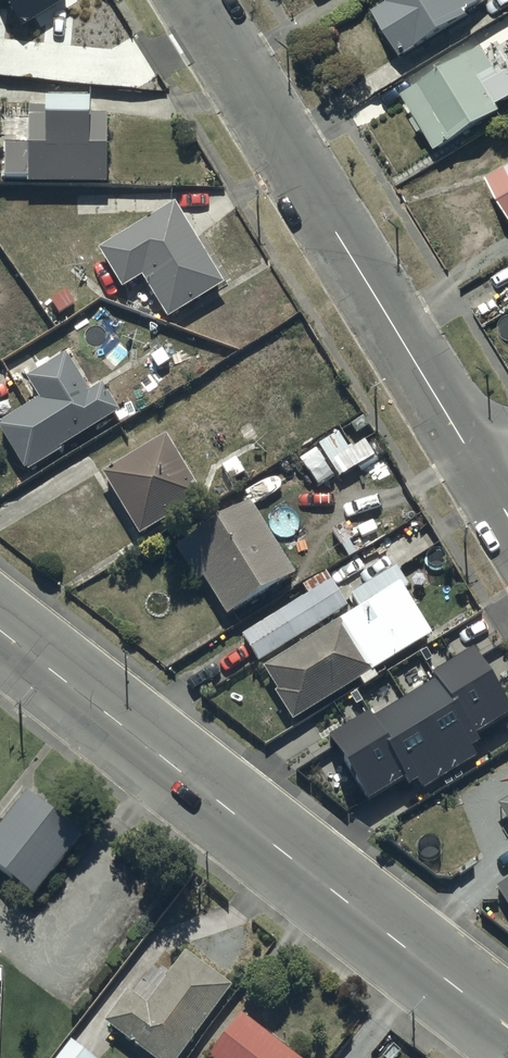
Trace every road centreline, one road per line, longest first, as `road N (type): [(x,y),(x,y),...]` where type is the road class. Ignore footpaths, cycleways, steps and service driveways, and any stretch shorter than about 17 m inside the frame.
road 1 (tertiary): [(0,631),(507,1026)]
road 2 (residential): [(193,0),(486,480)]

